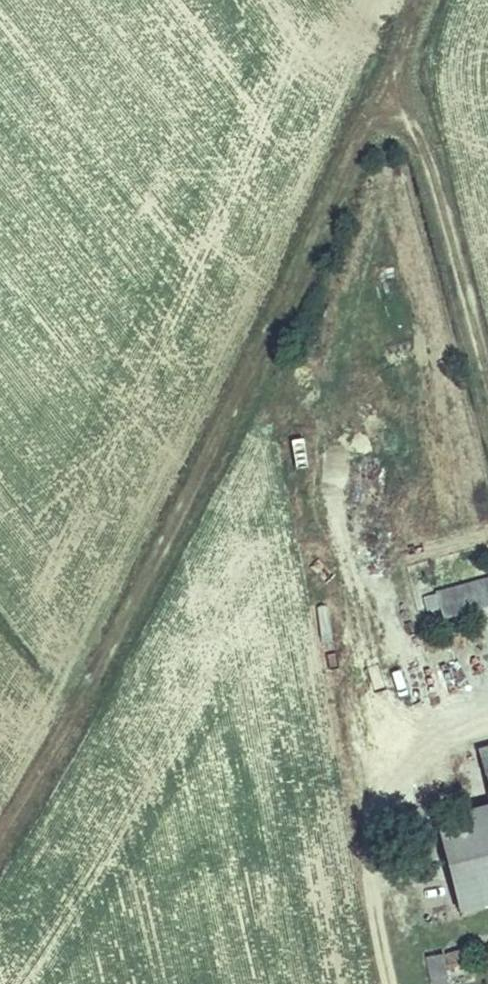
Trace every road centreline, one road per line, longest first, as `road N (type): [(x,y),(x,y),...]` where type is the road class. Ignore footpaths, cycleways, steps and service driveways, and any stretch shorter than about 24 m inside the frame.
road 1 (track): [(0,855),(79,728),(440,0)]
road 2 (track): [(396,87),(427,164),(487,404)]
road 3 (track): [(388,983),(370,875),(384,798),(460,725),(487,722)]

